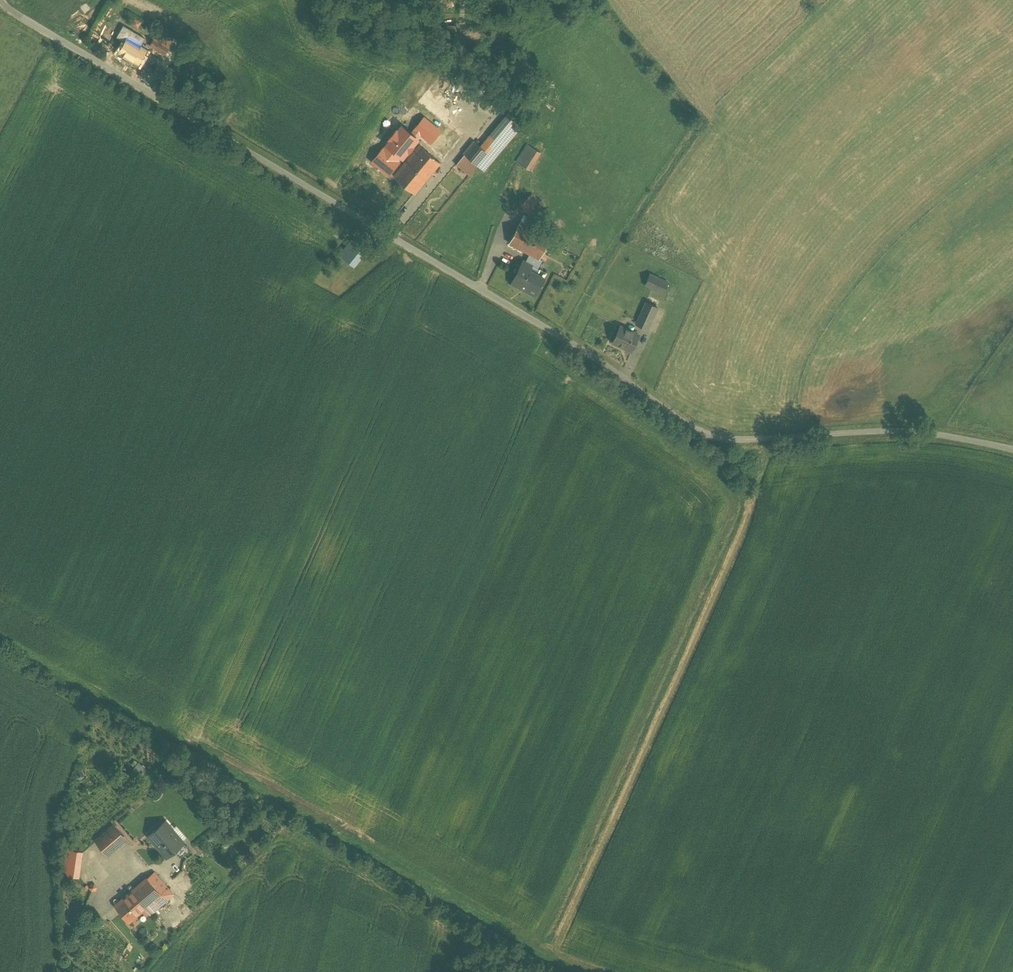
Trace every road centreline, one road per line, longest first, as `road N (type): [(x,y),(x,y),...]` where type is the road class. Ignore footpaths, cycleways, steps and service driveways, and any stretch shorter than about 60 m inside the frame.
road 1 (unclassified): [(1012,438),(929,428),(732,436),(3,0)]

